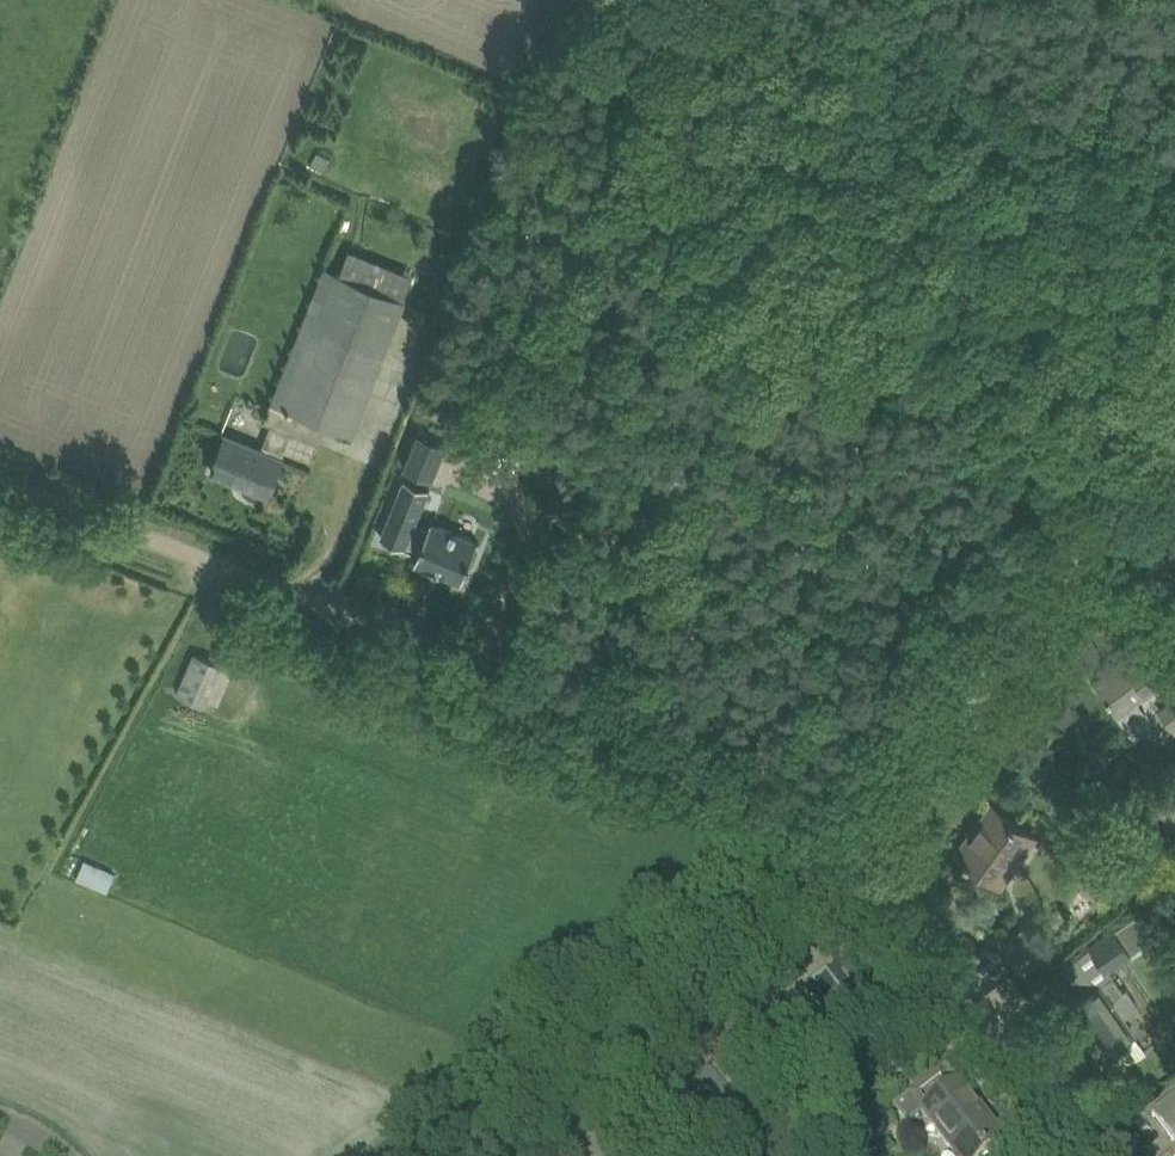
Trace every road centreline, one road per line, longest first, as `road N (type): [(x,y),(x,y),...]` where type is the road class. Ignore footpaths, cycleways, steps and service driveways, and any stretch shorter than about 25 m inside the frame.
road 1 (unclassified): [(798,814),(768,777),(0,474)]
road 2 (residential): [(840,855),(1087,530)]
road 3 (residential): [(1078,1155),(890,896),(840,855)]
road 4 (residential): [(544,1089),(840,855)]
road 5 (residential): [(1087,530),(1174,380)]

